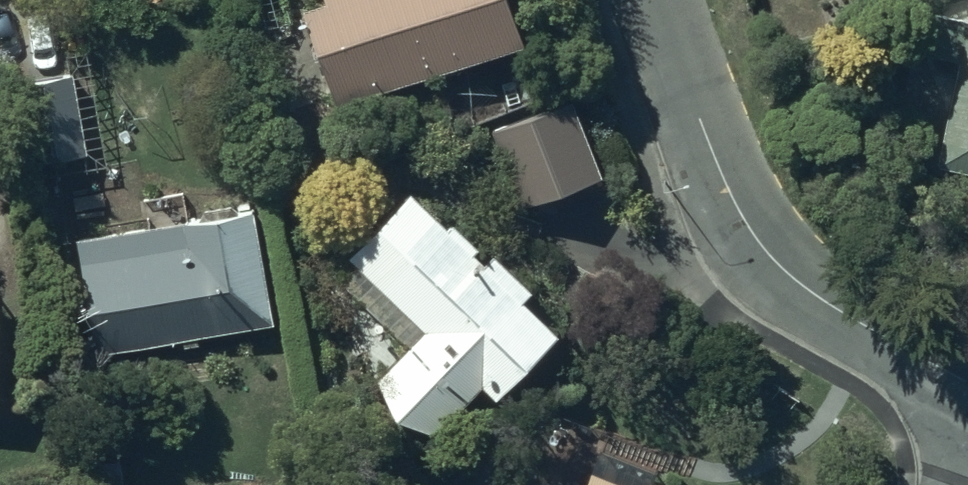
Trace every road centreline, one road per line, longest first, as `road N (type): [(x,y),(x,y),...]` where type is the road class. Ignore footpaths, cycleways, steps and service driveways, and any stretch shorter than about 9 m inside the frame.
road 1 (residential): [(967,384),(851,318),(769,251),(728,189),(659,0)]

